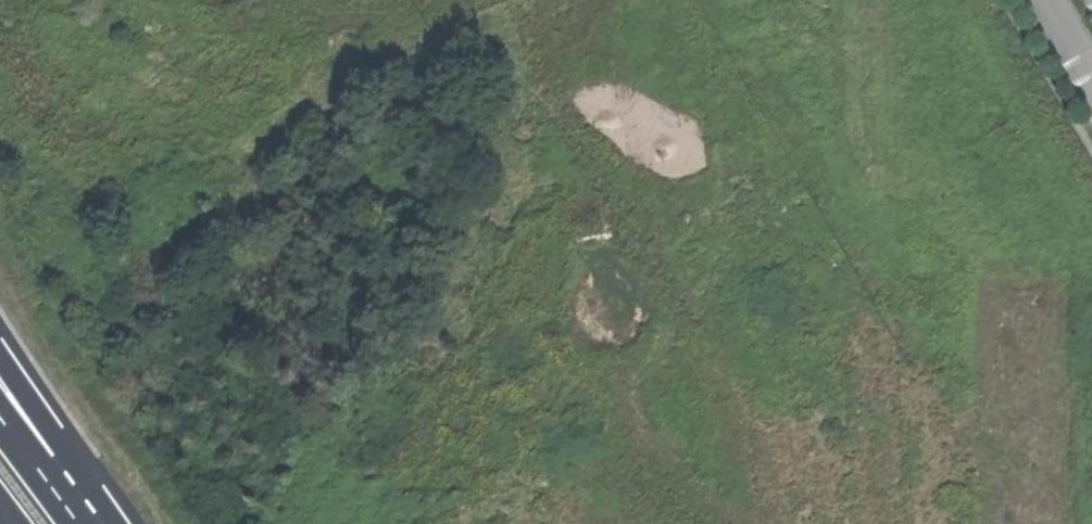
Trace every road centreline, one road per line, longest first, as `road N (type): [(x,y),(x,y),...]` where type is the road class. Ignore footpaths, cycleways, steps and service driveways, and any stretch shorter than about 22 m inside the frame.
road 1 (trunk): [(118,523),(0,348)]
road 2 (trunk): [(80,523),(0,416)]

